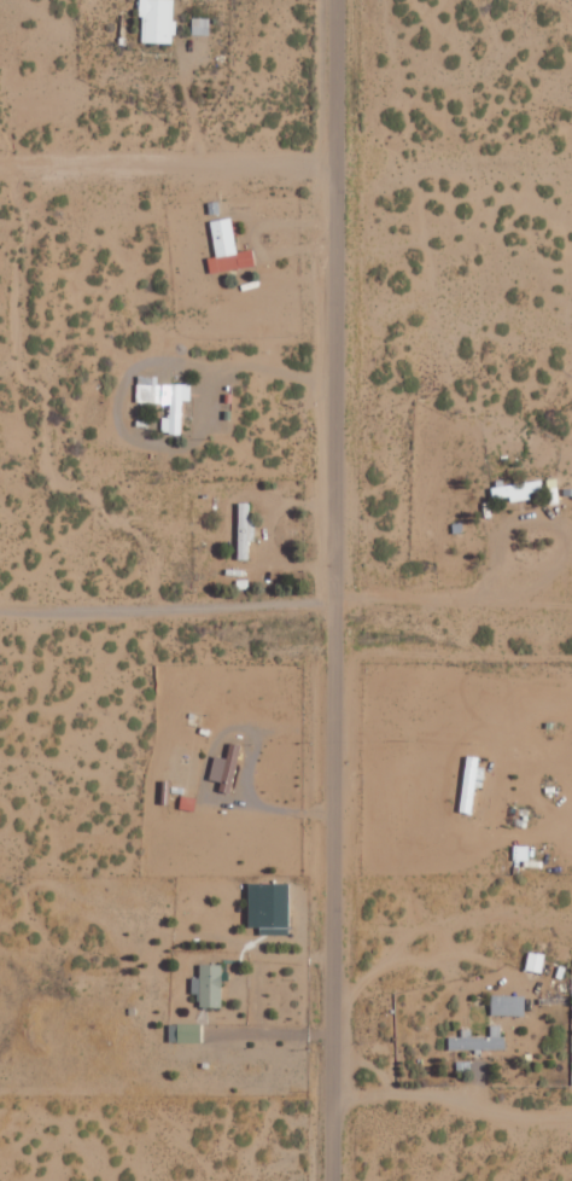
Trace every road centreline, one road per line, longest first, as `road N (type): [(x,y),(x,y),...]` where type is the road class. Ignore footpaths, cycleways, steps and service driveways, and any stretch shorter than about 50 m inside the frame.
road 1 (residential): [(330,1180),(332,0)]
road 2 (residential): [(331,603),(0,606)]
road 3 (residential): [(0,161),(329,152)]

